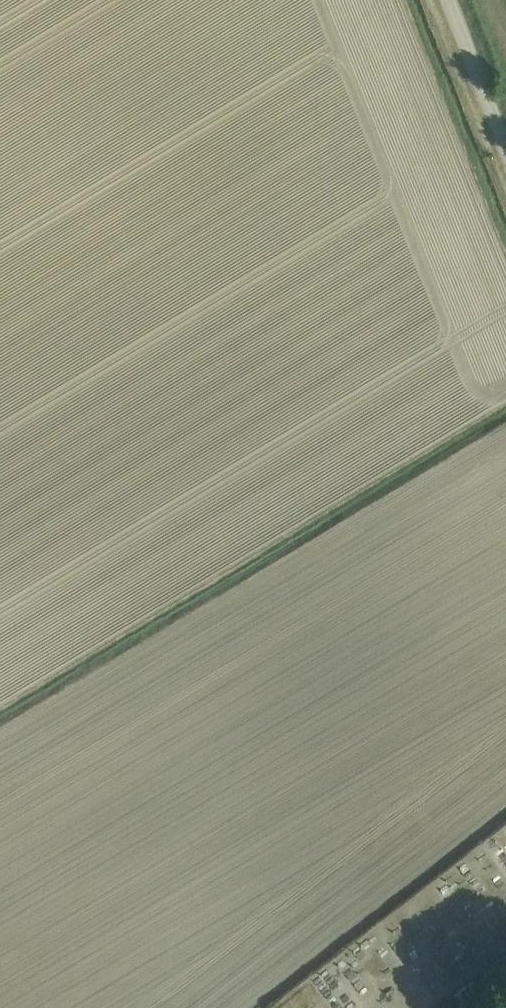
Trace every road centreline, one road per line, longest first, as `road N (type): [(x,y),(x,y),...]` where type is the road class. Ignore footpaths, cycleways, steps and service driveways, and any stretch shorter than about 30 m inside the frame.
road 1 (unclassified): [(505,146),(448,0)]

